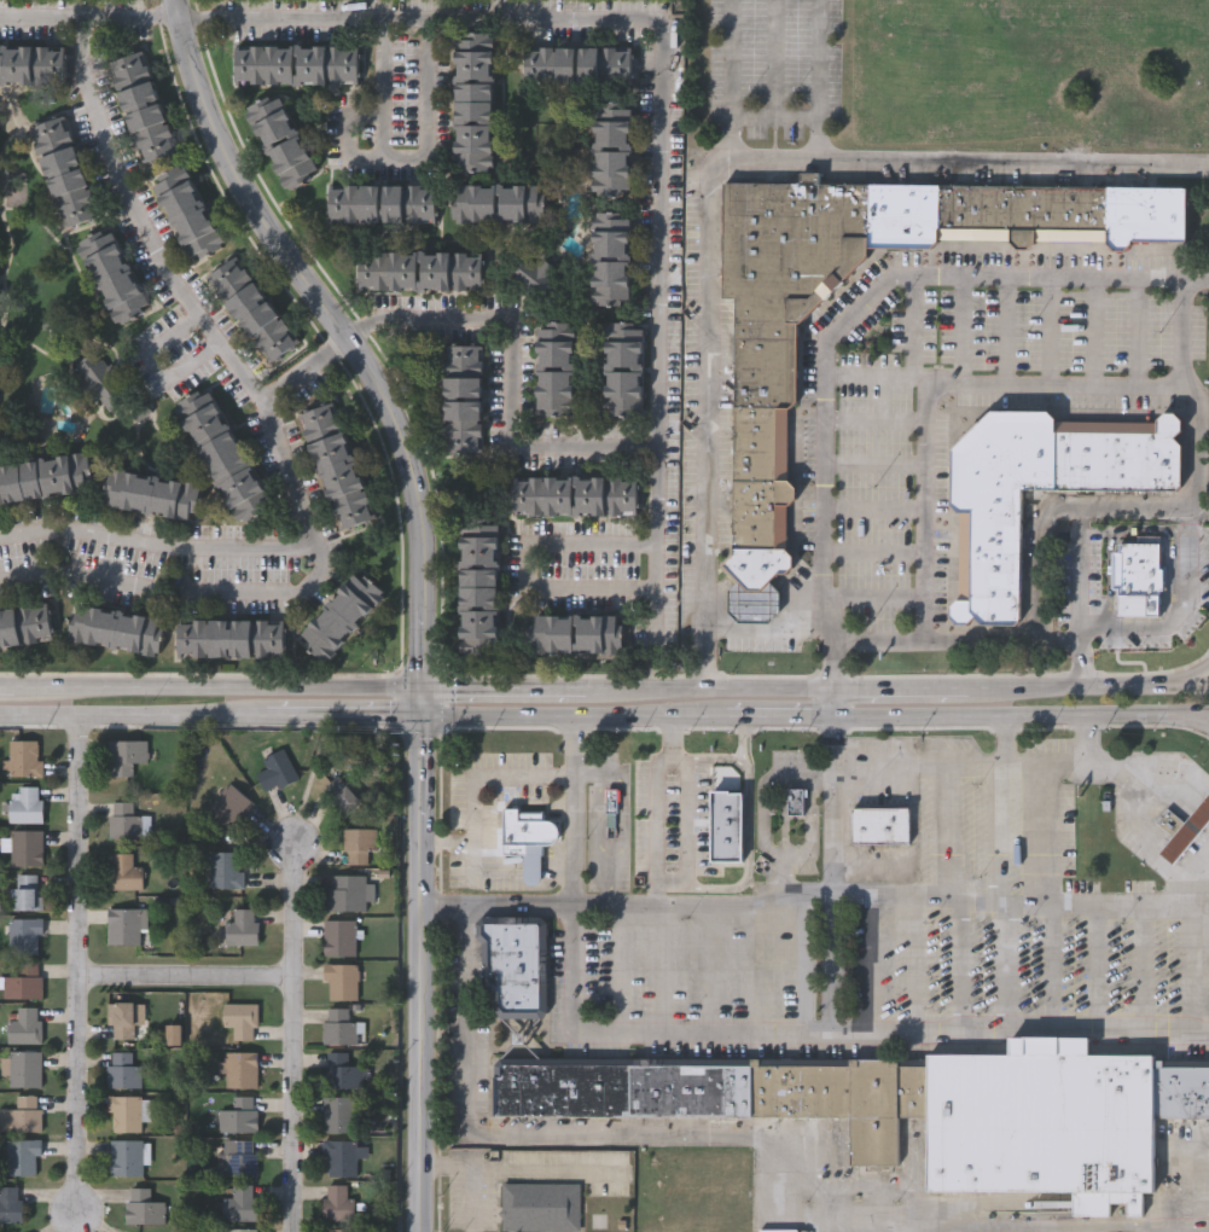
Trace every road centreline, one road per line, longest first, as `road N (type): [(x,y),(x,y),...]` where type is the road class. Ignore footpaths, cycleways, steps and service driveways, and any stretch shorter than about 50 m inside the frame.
road 1 (tertiary): [(180,16),(213,109),(415,465),(423,691)]
road 2 (tertiary): [(423,691),(419,1231)]
road 3 (residential): [(83,716),(83,1199)]
road 4 (secondary): [(423,691),(13,688)]
road 5 (secondary): [(832,717),(1161,716)]
road 6 (secondary): [(423,717),(726,719)]
road 7 (residential): [(301,963),(295,1231)]
road 8 (secondary): [(826,690),(587,691)]
road 9 (secondary): [(0,716),(238,717)]
road 10 (residential): [(87,961),(301,963)]
road 11 (secondary): [(238,717),(423,717)]
road 12 (secondary): [(1145,687),(969,688)]
road 13 (secondary): [(969,688),(826,690)]
road 14 (residential): [(301,963),(301,836)]

